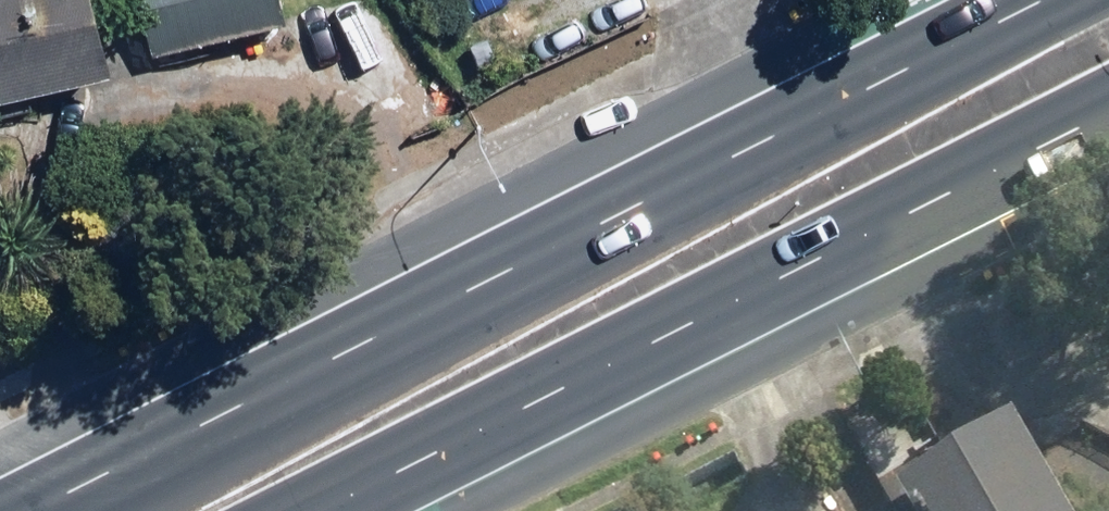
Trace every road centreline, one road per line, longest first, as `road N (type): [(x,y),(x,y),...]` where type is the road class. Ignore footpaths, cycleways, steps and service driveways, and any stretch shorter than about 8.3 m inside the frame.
road 1 (primary): [(0,503),(1008,0)]
road 2 (primary): [(1108,137),(358,510)]

